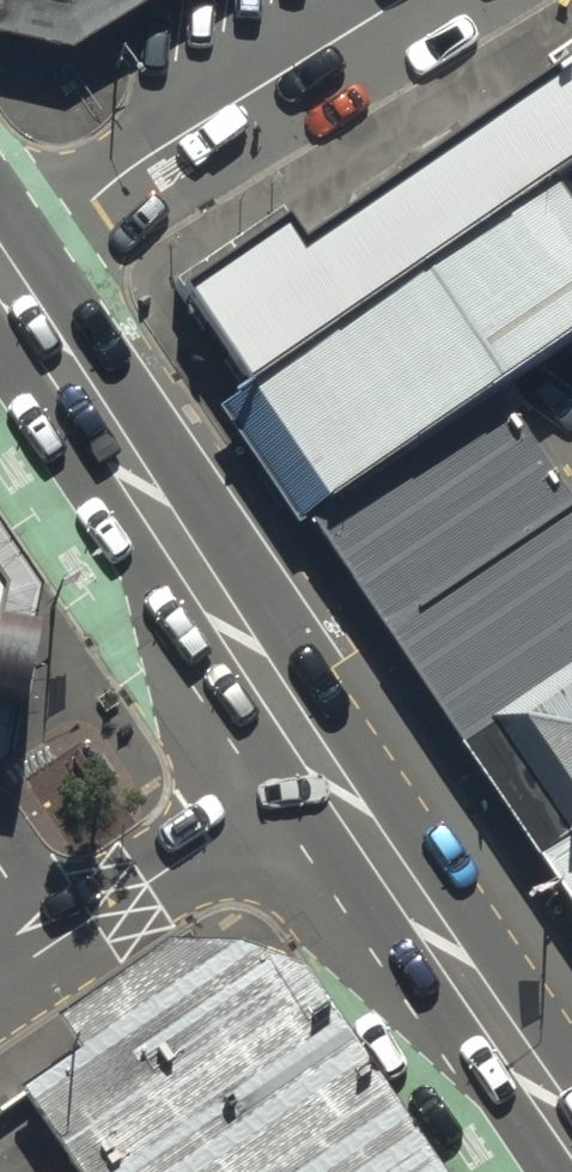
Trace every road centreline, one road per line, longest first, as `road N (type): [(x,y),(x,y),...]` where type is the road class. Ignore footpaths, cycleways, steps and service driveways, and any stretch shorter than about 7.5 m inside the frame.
road 1 (secondary): [(0,255),(331,758)]
road 2 (residential): [(0,244),(394,0)]
road 3 (secondary): [(331,758),(571,1114)]
road 4 (residential): [(331,758),(0,976)]

